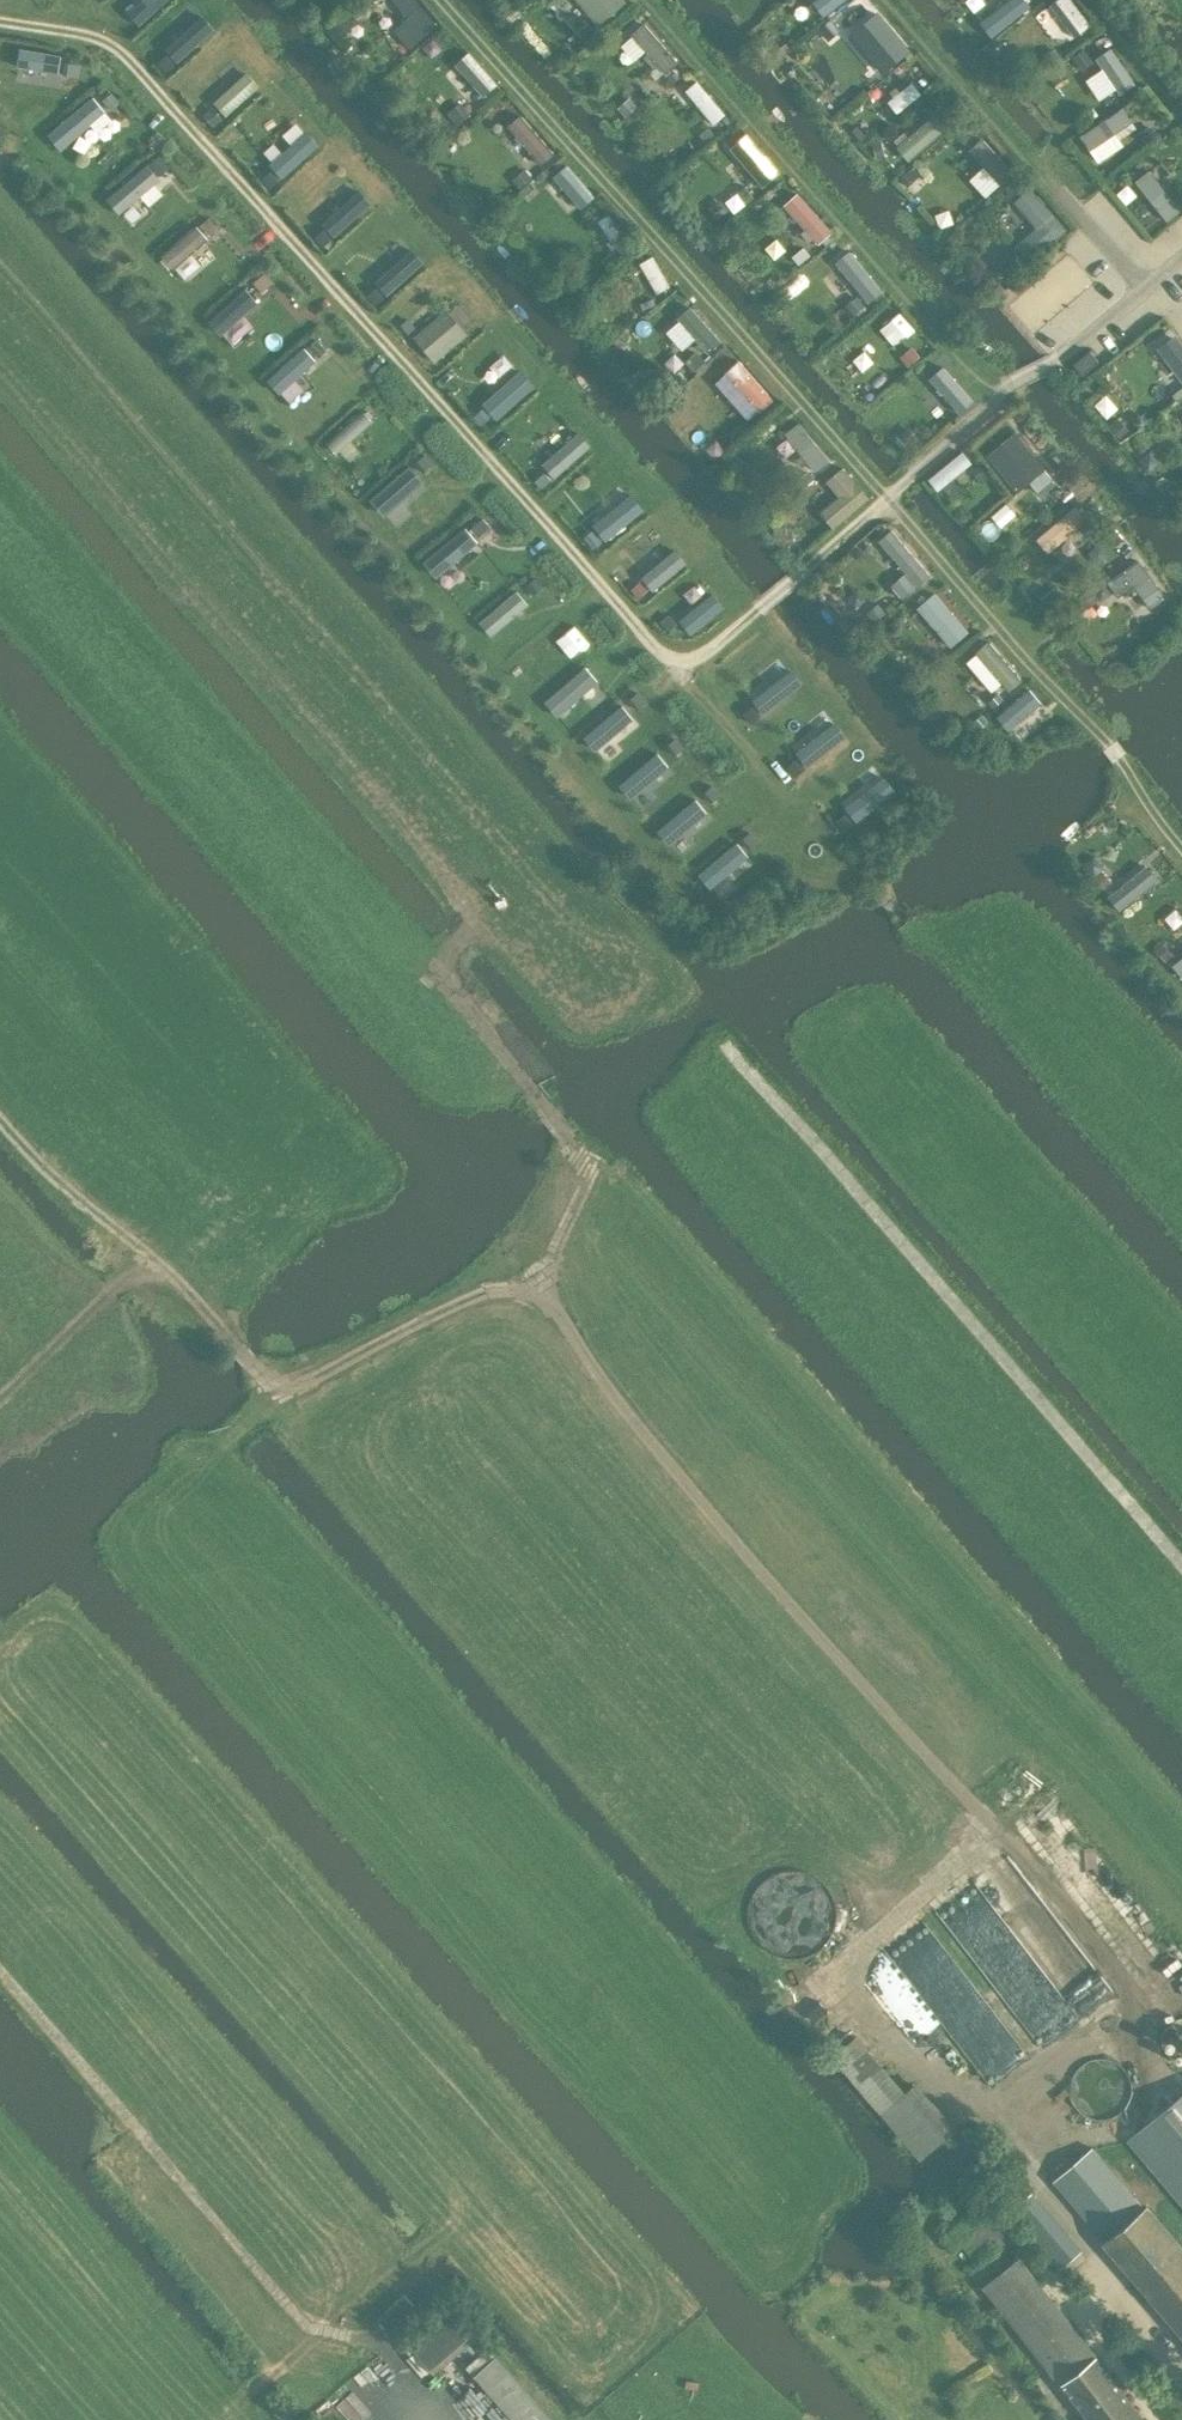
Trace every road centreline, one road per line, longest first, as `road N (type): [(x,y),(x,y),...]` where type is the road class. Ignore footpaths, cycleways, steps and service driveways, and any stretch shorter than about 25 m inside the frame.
road 1 (track): [(1123,2016),(1008,1842),(543,1303),(529,1293),(494,1292),(284,1395),(263,1382),(137,1238),(42,1167),(0,1119)]
road 2 (track): [(1181,847),(1109,743),(441,0)]
road 3 (track): [(996,403),(640,0)]

